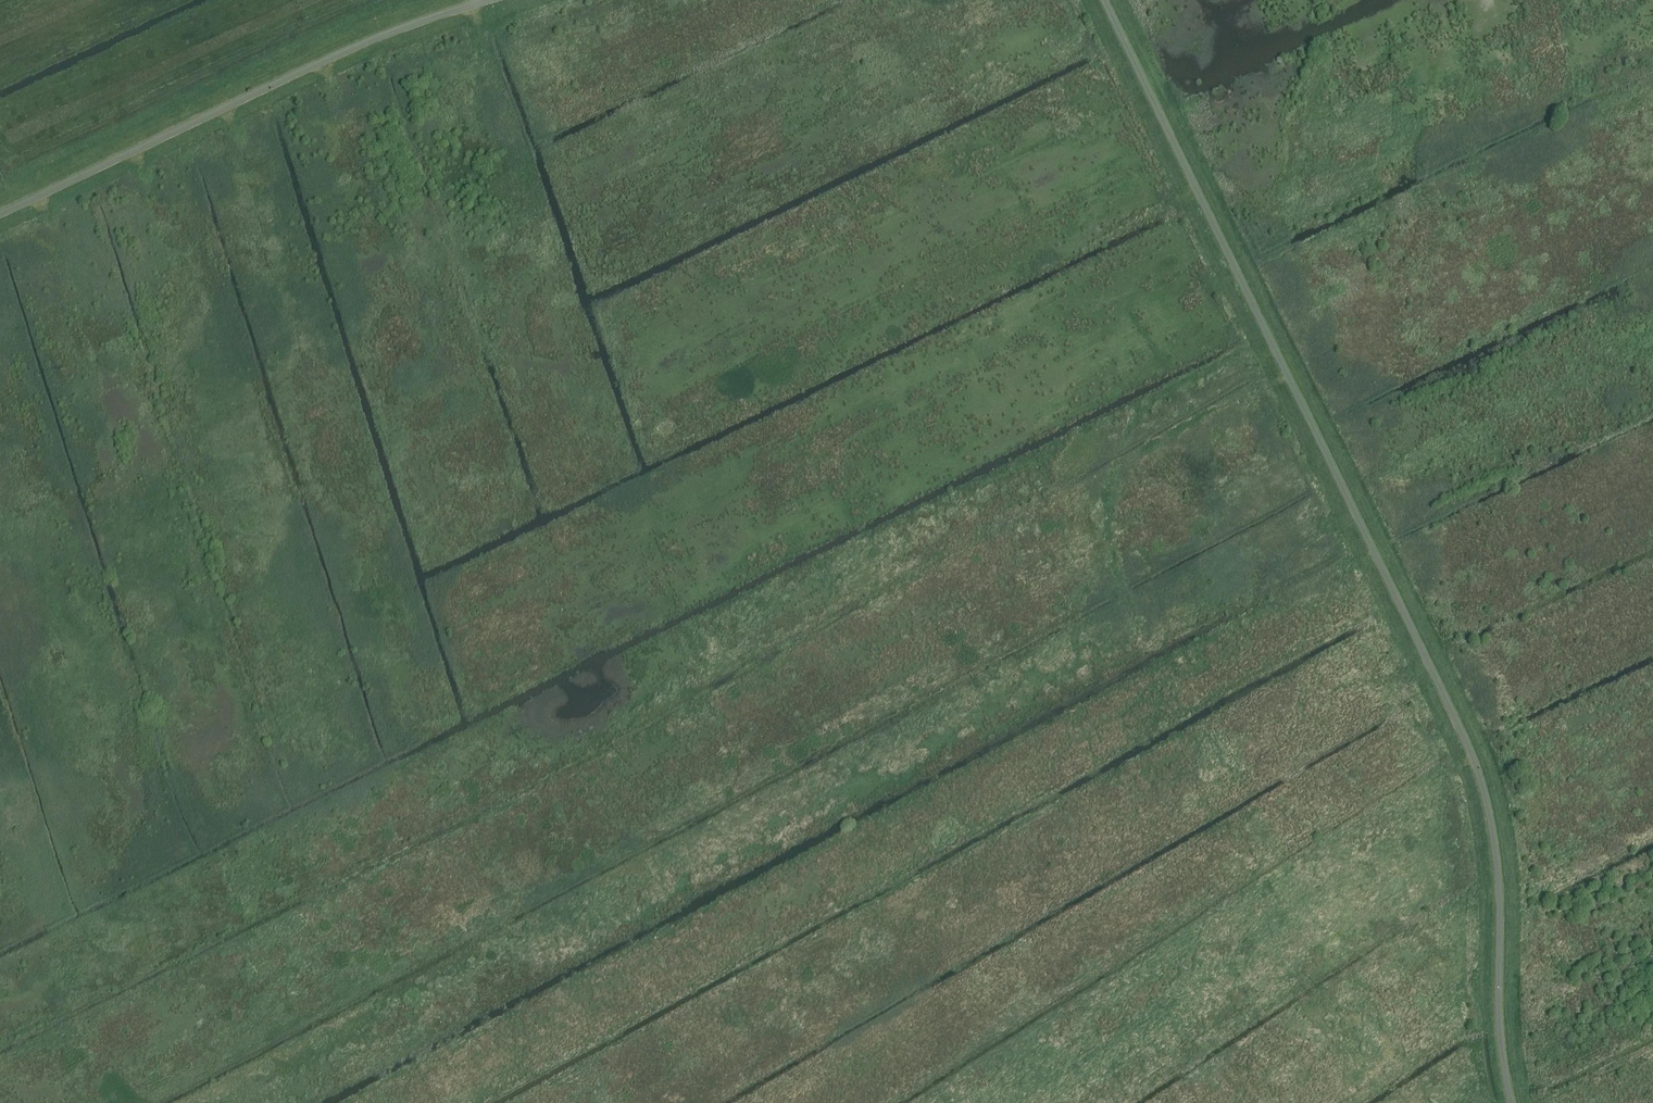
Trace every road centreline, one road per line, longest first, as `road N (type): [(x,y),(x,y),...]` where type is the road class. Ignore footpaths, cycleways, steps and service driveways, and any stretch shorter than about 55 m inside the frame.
road 1 (unclassified): [(1510,1102),(1500,1030),(1500,888),(1486,802),(1462,737),(1103,0)]
road 2 (unclassified): [(0,215),(388,32),(486,0)]

